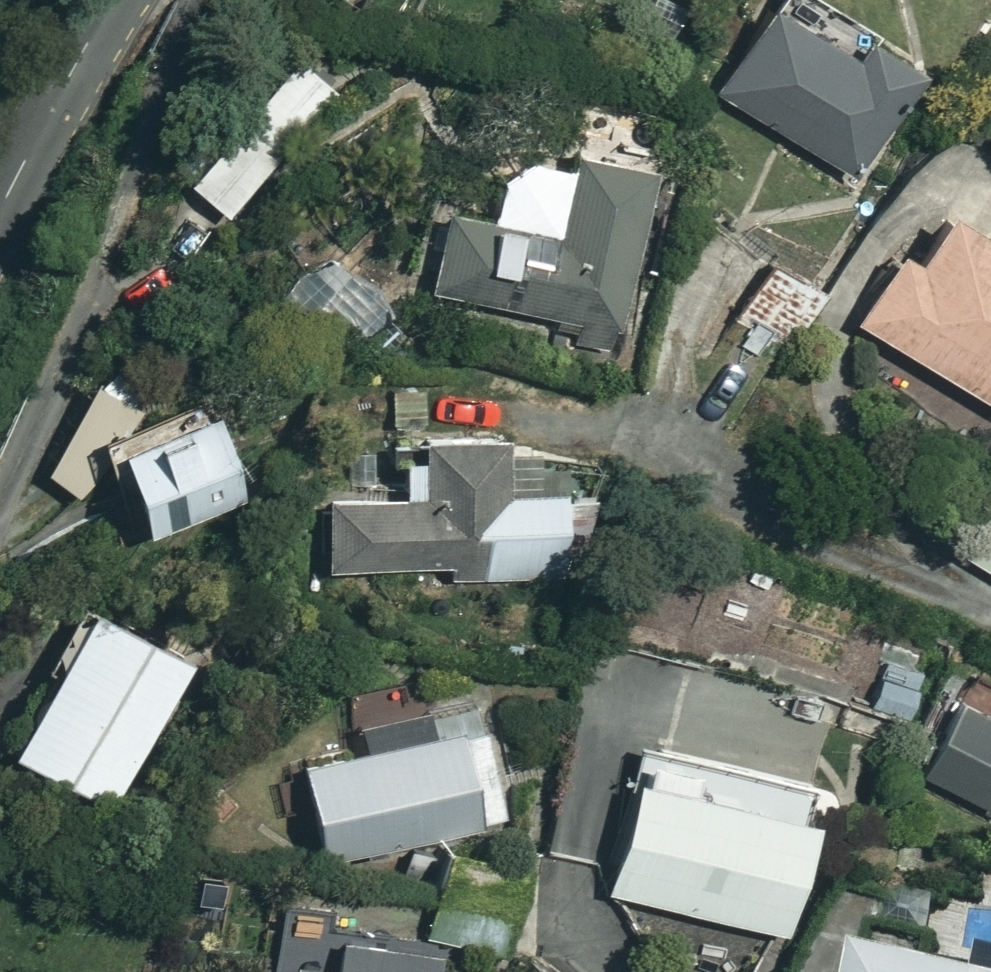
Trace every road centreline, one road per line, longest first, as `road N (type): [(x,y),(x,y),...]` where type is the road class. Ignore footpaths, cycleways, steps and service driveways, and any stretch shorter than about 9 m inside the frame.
road 1 (residential): [(111,0),(0,209)]

